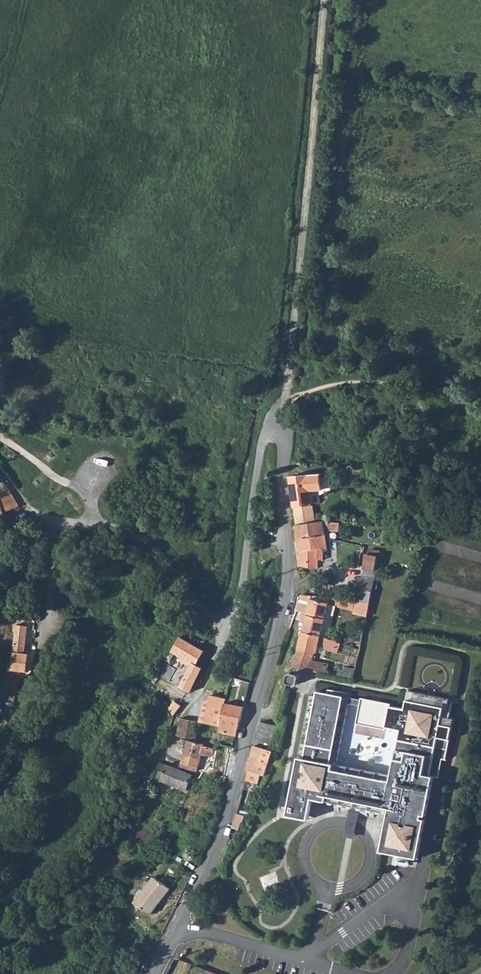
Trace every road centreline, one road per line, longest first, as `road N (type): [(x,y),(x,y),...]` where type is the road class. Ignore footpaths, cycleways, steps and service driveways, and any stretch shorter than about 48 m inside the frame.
road 1 (residential): [(156,973),(225,827),(289,576),(285,417)]
road 2 (track): [(287,392),(326,0)]
road 3 (track): [(480,471),(435,451),(419,408),(394,386),(342,384),(286,401)]
road 4 (residential): [(218,617),(141,536),(45,519),(27,507)]
road 5 (residential): [(285,417),(264,436),(241,591),(218,617)]

